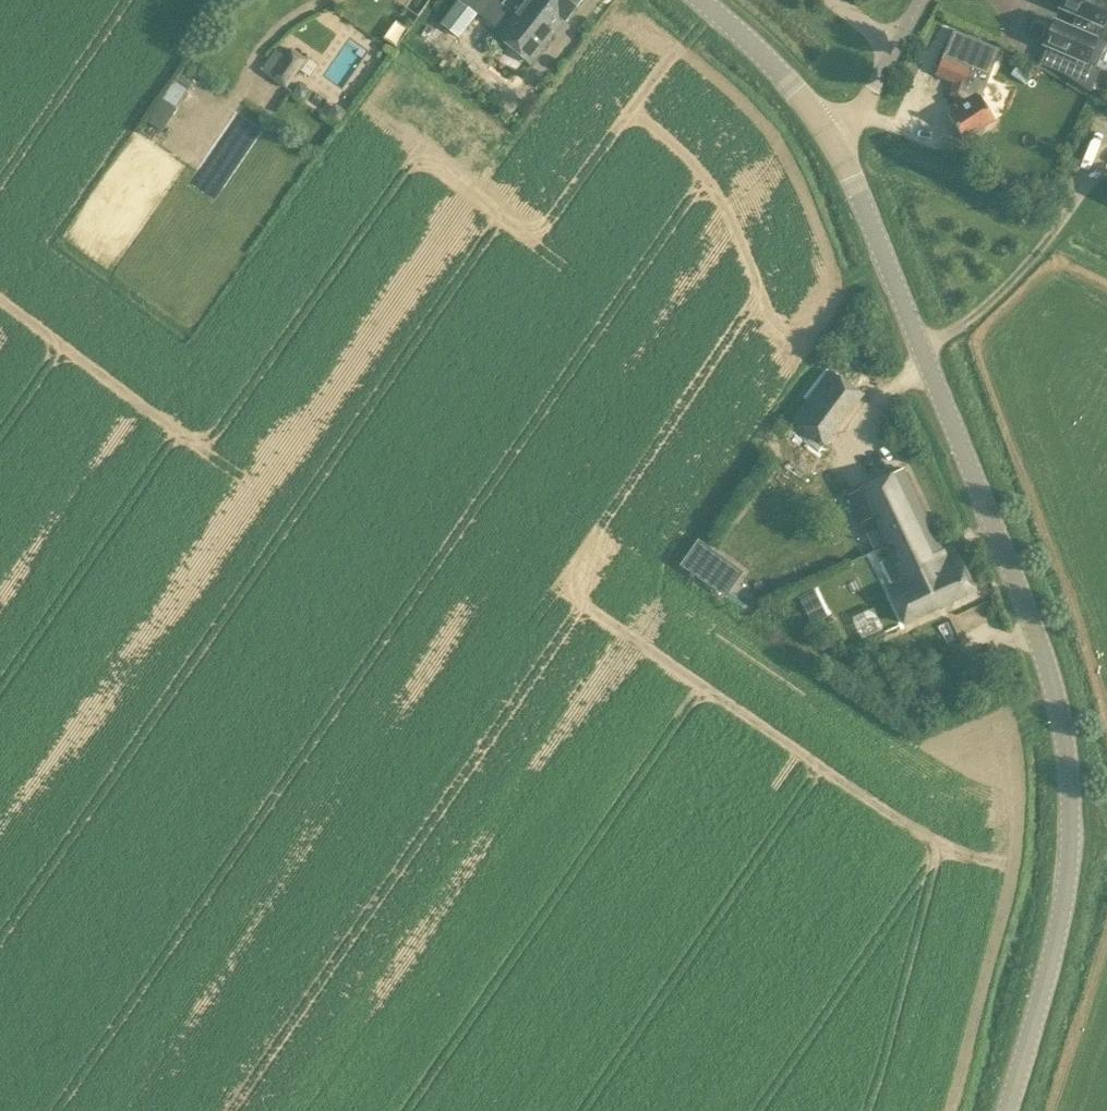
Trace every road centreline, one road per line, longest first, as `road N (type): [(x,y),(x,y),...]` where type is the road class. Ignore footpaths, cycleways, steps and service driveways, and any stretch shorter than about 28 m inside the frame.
road 1 (tertiary): [(1006,1110),(1058,938),(1069,842),(1066,743),(1041,643),(831,144)]
road 2 (tertiary): [(831,144),(764,59),(693,0)]

